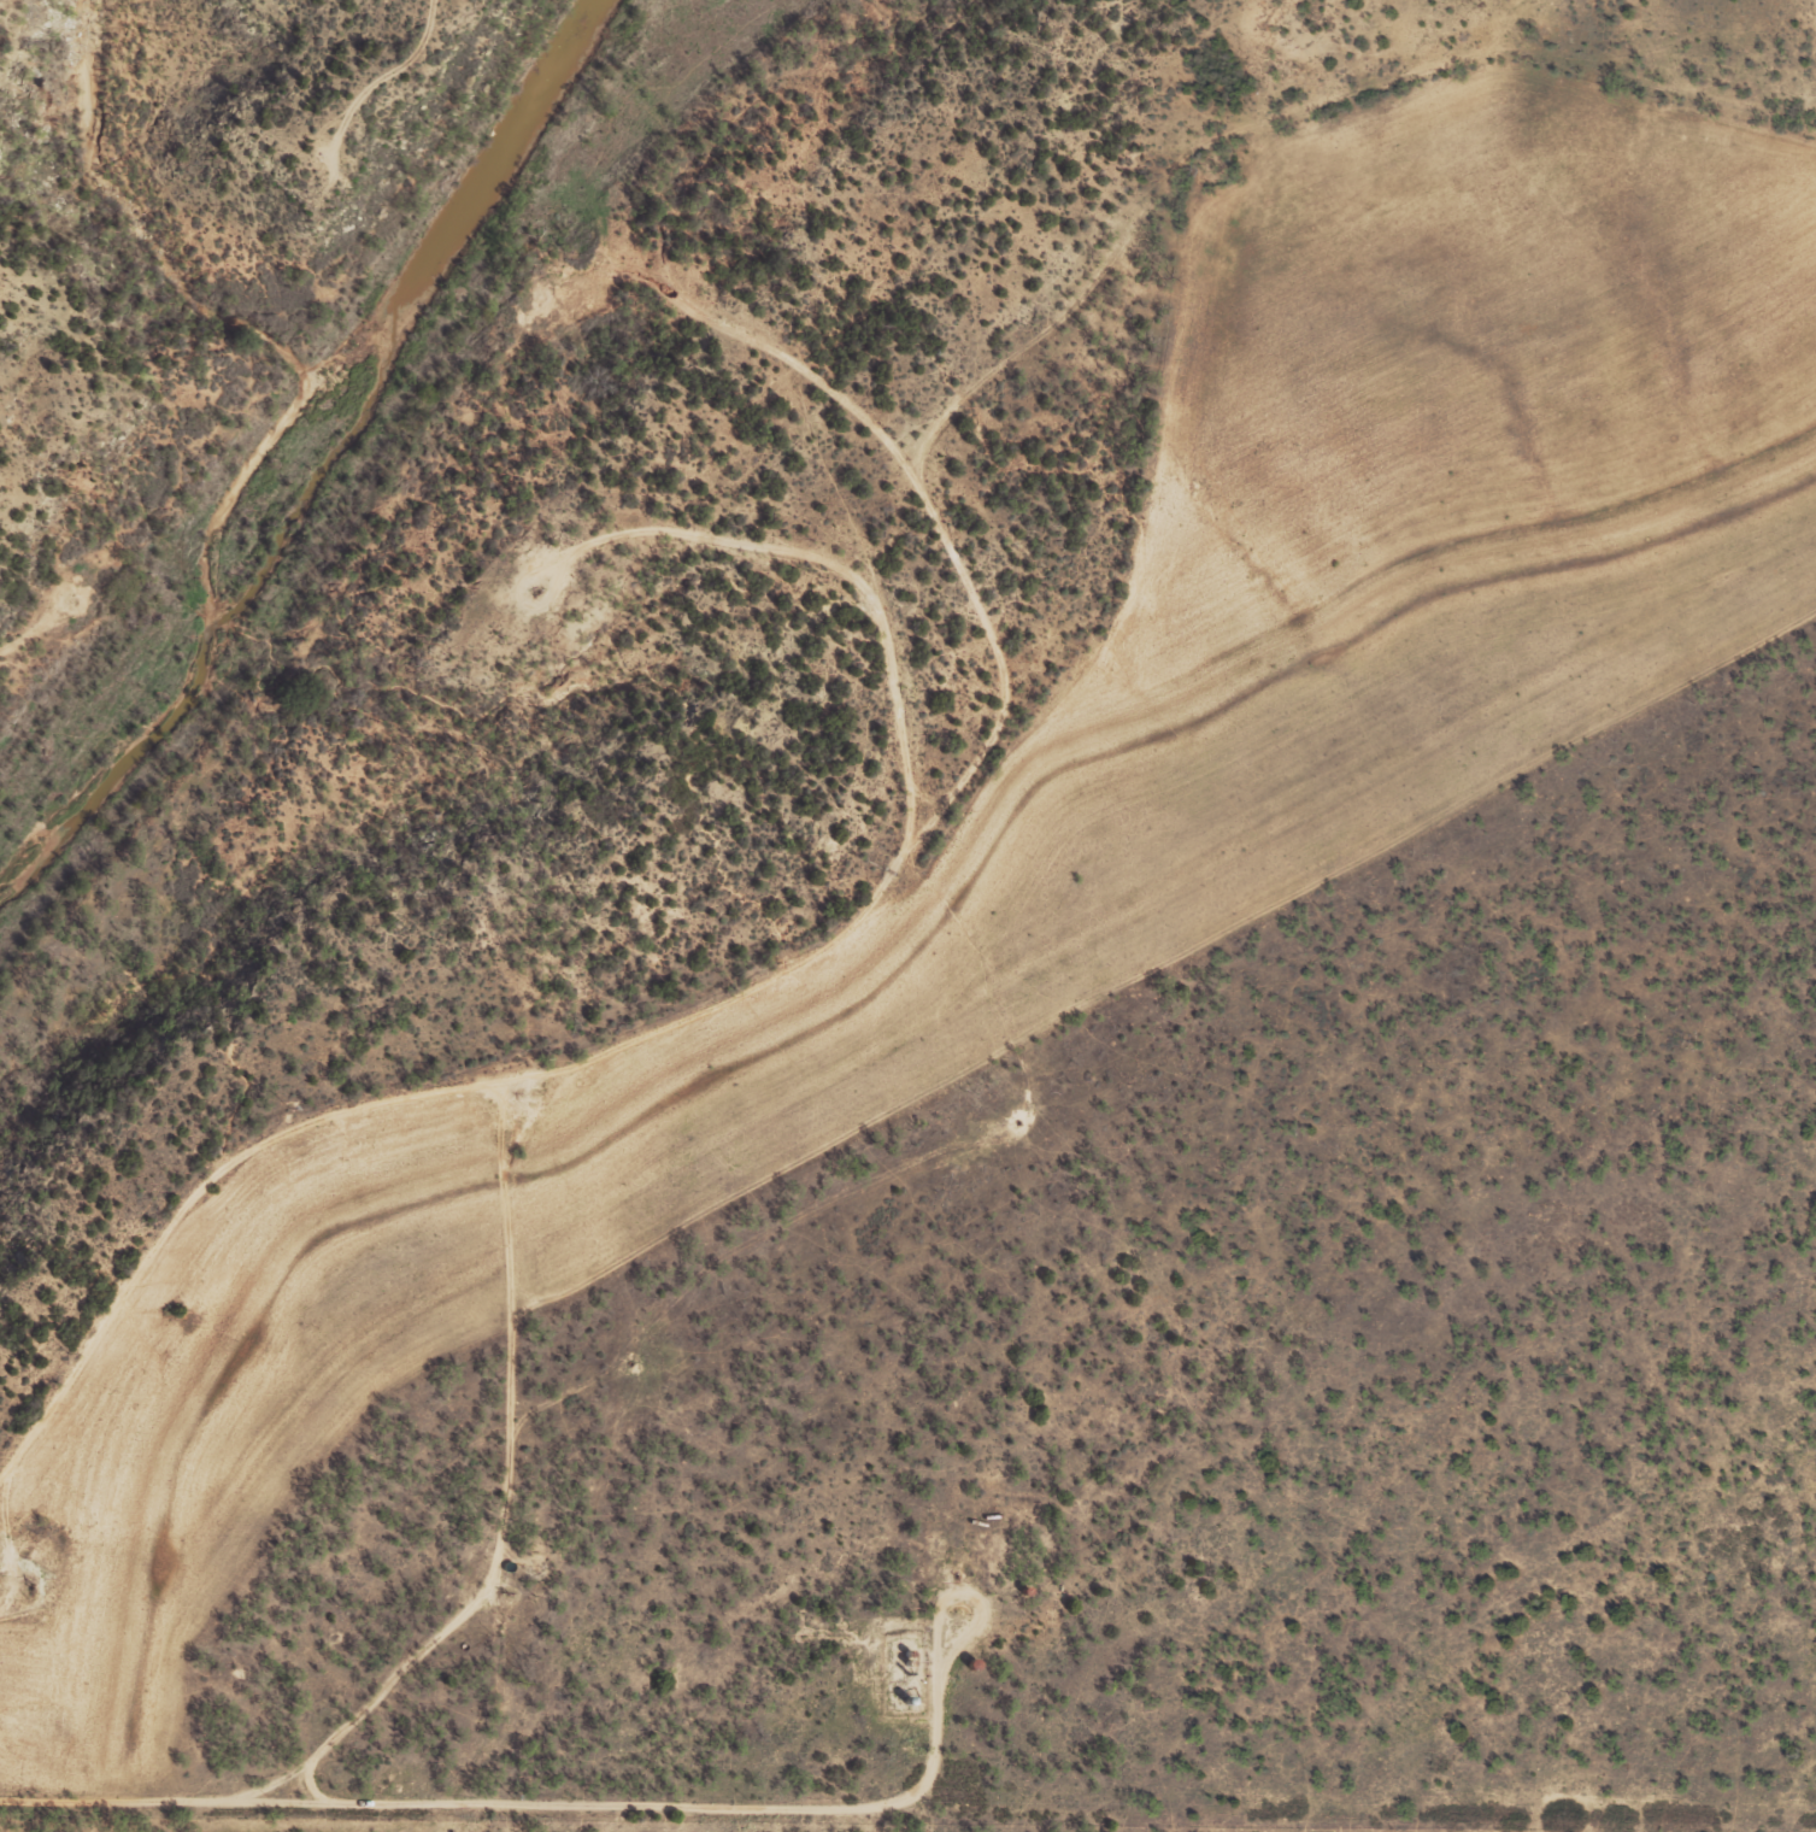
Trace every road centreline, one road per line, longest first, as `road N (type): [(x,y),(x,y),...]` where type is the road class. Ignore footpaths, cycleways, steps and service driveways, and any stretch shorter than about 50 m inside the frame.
road 1 (residential): [(0,1419),(175,1187),(357,1078),(697,1004),(891,882),(1042,681),(1182,205),(1260,131),(1340,107),(1656,113),(1815,165)]
road 2 (residential): [(609,198),(817,341),(882,411),(1042,681)]

